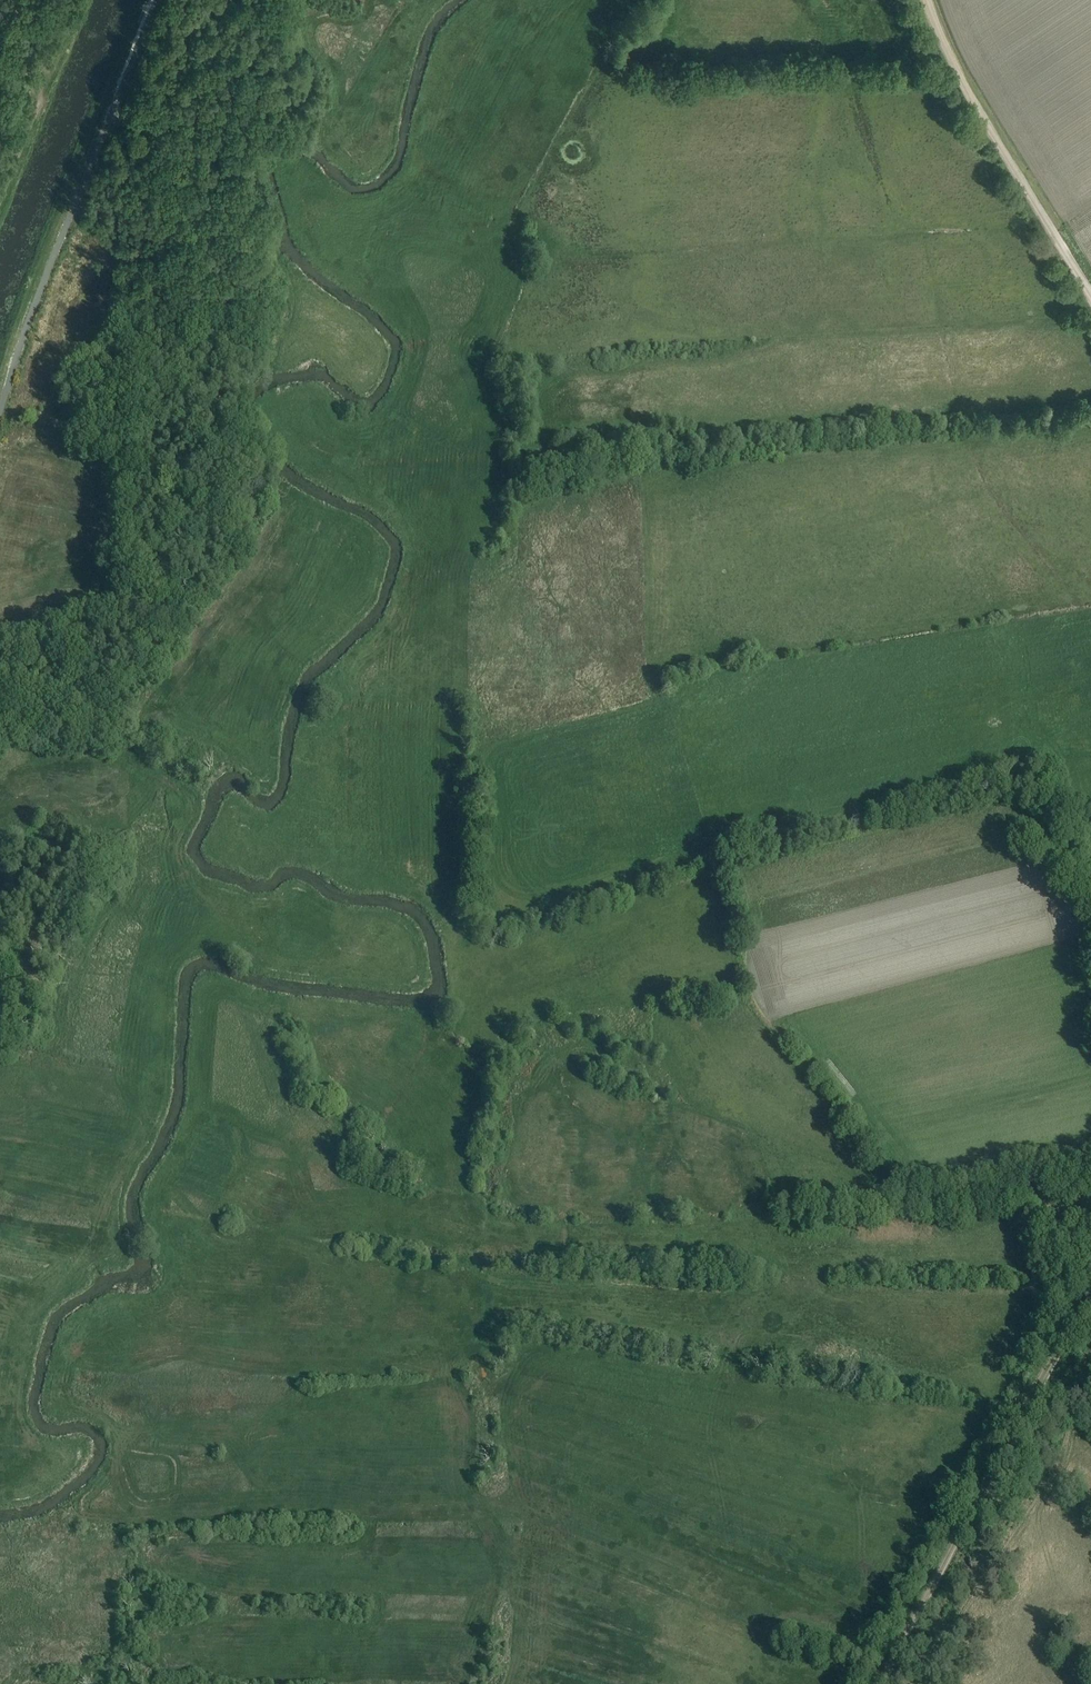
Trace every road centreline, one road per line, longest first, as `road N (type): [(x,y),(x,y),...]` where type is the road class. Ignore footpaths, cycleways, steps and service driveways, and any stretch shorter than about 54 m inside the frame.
road 1 (unclassified): [(155,0),(0,408)]
road 2 (track): [(1090,1295),(887,1673)]
road 3 (track): [(1090,891),(1044,827),(1030,780),(750,849)]
road 4 (track): [(1090,292),(957,71),(927,0)]
road 5 (track): [(1090,1189),(1046,1210),(1090,1269)]
road 6 (track): [(47,87),(0,199)]

